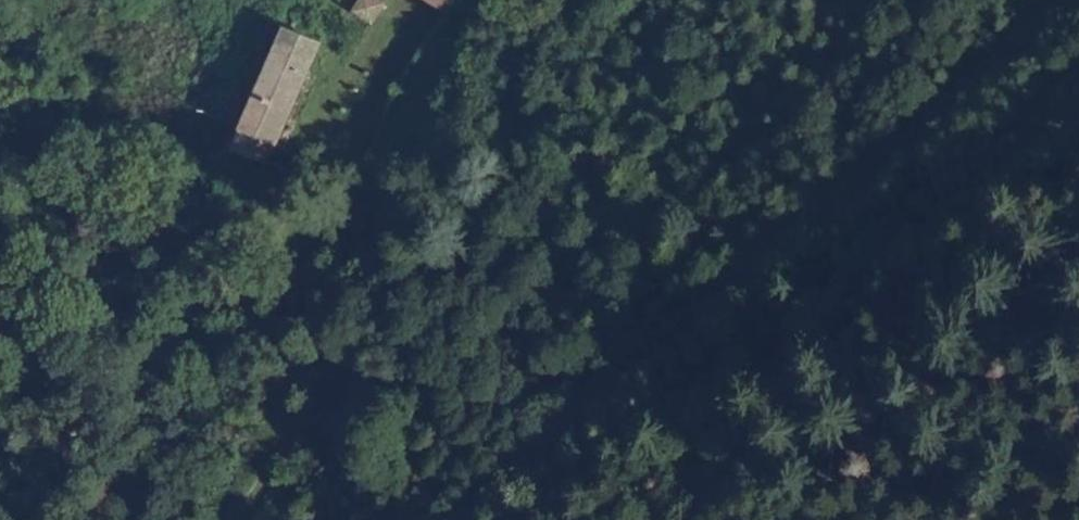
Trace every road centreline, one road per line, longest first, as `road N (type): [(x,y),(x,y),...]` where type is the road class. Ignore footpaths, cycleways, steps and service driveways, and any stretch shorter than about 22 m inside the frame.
road 1 (track): [(1051,0),(434,519)]
road 2 (track): [(1078,121),(646,419),(524,519)]
road 3 (track): [(232,519),(270,476),(282,227)]

